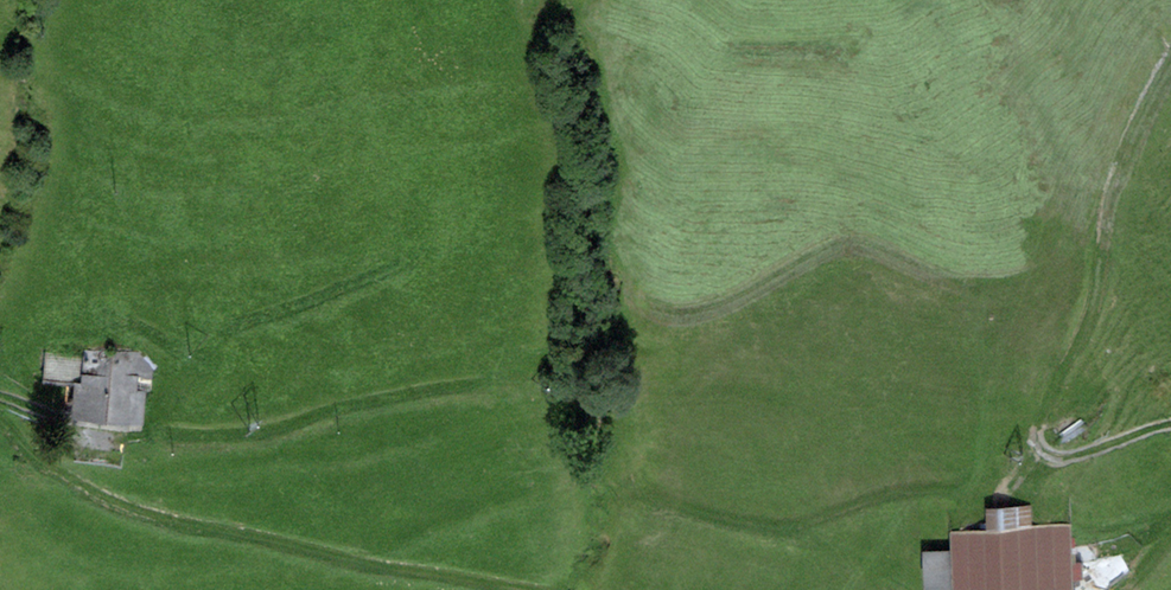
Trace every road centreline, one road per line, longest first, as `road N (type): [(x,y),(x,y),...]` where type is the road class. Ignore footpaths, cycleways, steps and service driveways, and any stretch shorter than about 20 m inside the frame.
road 1 (track): [(637,486),(719,518),(784,529),(888,494),(930,487),(974,501),(1012,491),(1032,469),(1056,381),(1093,302),(1125,142),(1170,62)]
road 2 (track): [(0,416),(31,449),(142,512),(529,589)]
road 3 (track): [(0,400),(27,405),(68,430),(142,438),(248,434),(332,410),(481,384)]
road 4 (track): [(142,438),(224,333),(398,265)]
road 5 (track): [(1170,425),(1078,456),(1052,457),(1036,440)]

